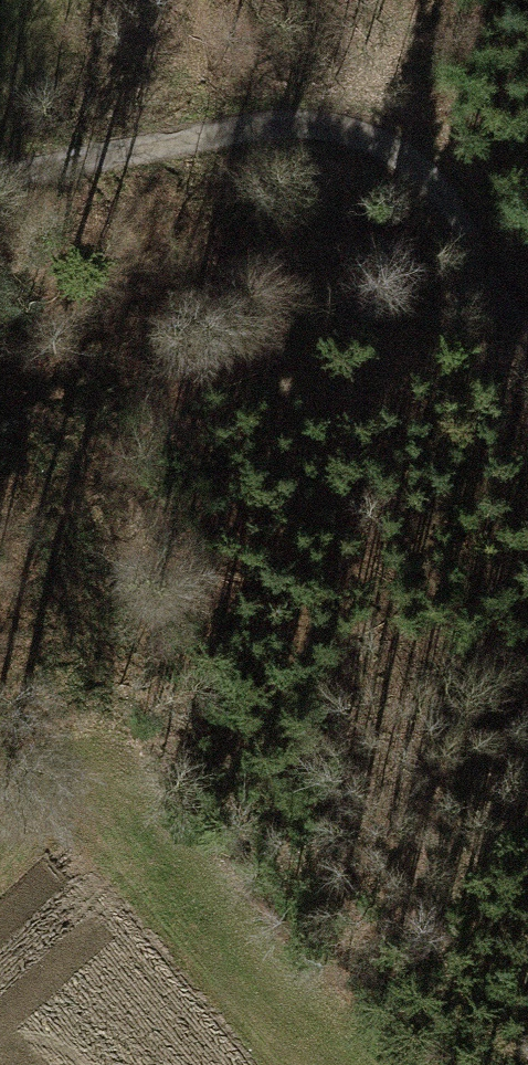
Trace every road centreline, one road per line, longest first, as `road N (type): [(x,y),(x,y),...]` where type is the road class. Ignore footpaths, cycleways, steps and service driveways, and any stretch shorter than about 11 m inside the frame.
road 1 (motorway): [(434,0),(0,709)]
road 2 (motorway): [(105,1064),(527,375)]
road 3 (track): [(527,318),(443,196),(375,140),(300,124),(0,178)]

